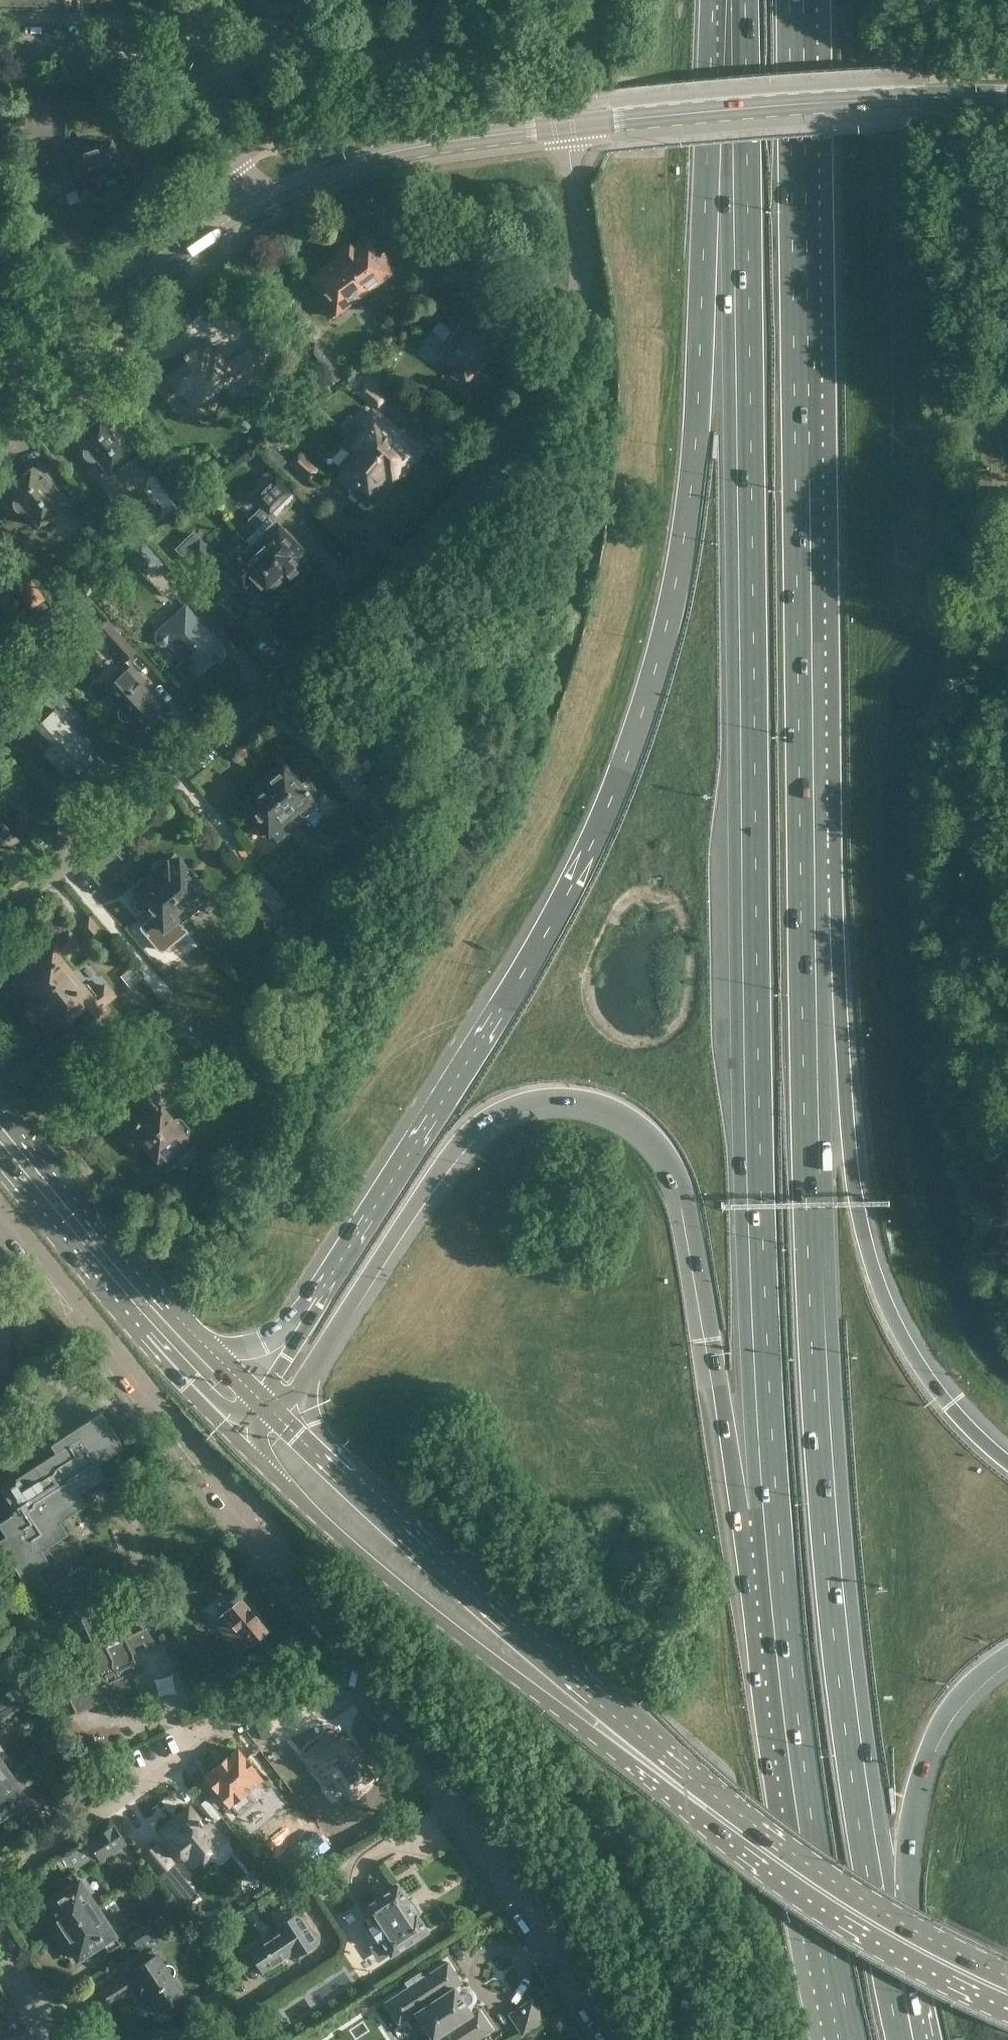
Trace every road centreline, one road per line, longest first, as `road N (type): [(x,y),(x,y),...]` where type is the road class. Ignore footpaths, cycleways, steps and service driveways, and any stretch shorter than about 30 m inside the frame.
road 1 (motorway): [(740,167),(750,971),(771,1514)]
road 2 (motorway): [(740,167),(673,618),(629,761),(566,901),(321,1291)]
road 3 (residential): [(0,915),(293,677),(501,453),(571,321),(581,259),(567,129)]
road 4 (motorway): [(878,1890),(849,1716),(820,1403),(808,893)]
road 5 (primary): [(241,1442),(381,1572),(775,1869),(877,1937),(1007,2001)]
road 6 (motorway): [(306,1377),(470,1131),(502,1108),(582,1099),(625,1113),(662,1144),(688,1195),(722,1393),(771,1514)]
road 7 (motorway): [(808,893),(797,0)]
road 8 (primary): [(1007,1976),(844,1887),(682,1768),(458,1583),(325,1459)]
road 9 (motorway): [(1007,1462),(940,1392),(870,1263),(852,1176),(842,1045),(808,893)]
road 10 (residential): [(336,1642),(0,1213)]
road 11 (motorway): [(771,1514),(806,1841),(846,2039)]
road 12 (residential): [(609,2039),(510,1879),(336,1642)]
road 13 (secondary): [(567,129),(767,109),(1007,99)]
road 14 (unclassified): [(194,86),(274,41),(503,58),(559,32),(581,0)]
road 15 (residential): [(0,1877),(336,1642)]
road 16 (secondary): [(0,1169),(181,1384),(241,1442)]
road 17 (secondary): [(0,391),(262,202)]
road 18 (secondary): [(209,1350),(116,1253),(0,1105)]
road 19 (secondary): [(262,202),(340,169),(567,129)]
road 20 (motorway): [(878,1890),(932,1738),(972,1680),(1007,1652)]
road 21 (residential): [(194,86),(171,67),(117,48),(0,44)]
road 22 (motorway): [(738,0),(740,167)]
road 23 (residential): [(99,1169),(0,1053)]
road 24 (motorway): [(908,2039),(878,1890)]
road 25 (residential): [(262,202),(194,86)]
road 26 (motorway): [(321,1291),(273,1336),(209,1350)]
road 27 (motorway): [(321,1291),(261,1401)]

